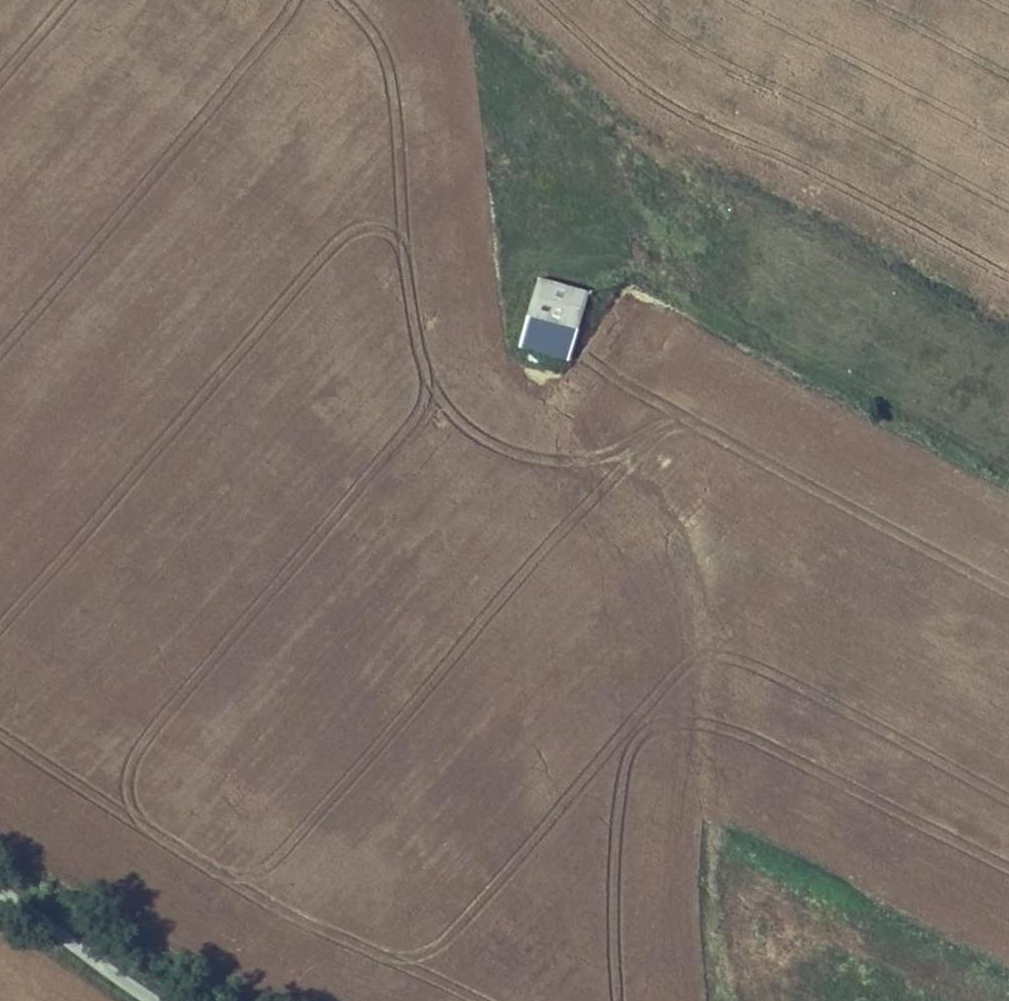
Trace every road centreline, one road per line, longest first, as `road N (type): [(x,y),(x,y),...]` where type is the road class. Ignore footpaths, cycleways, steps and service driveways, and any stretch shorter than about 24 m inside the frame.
road 1 (track): [(662,281),(1008,472)]
road 2 (track): [(725,1000),(711,962),(718,810)]
road 3 (unclassified): [(0,896),(160,1000)]

